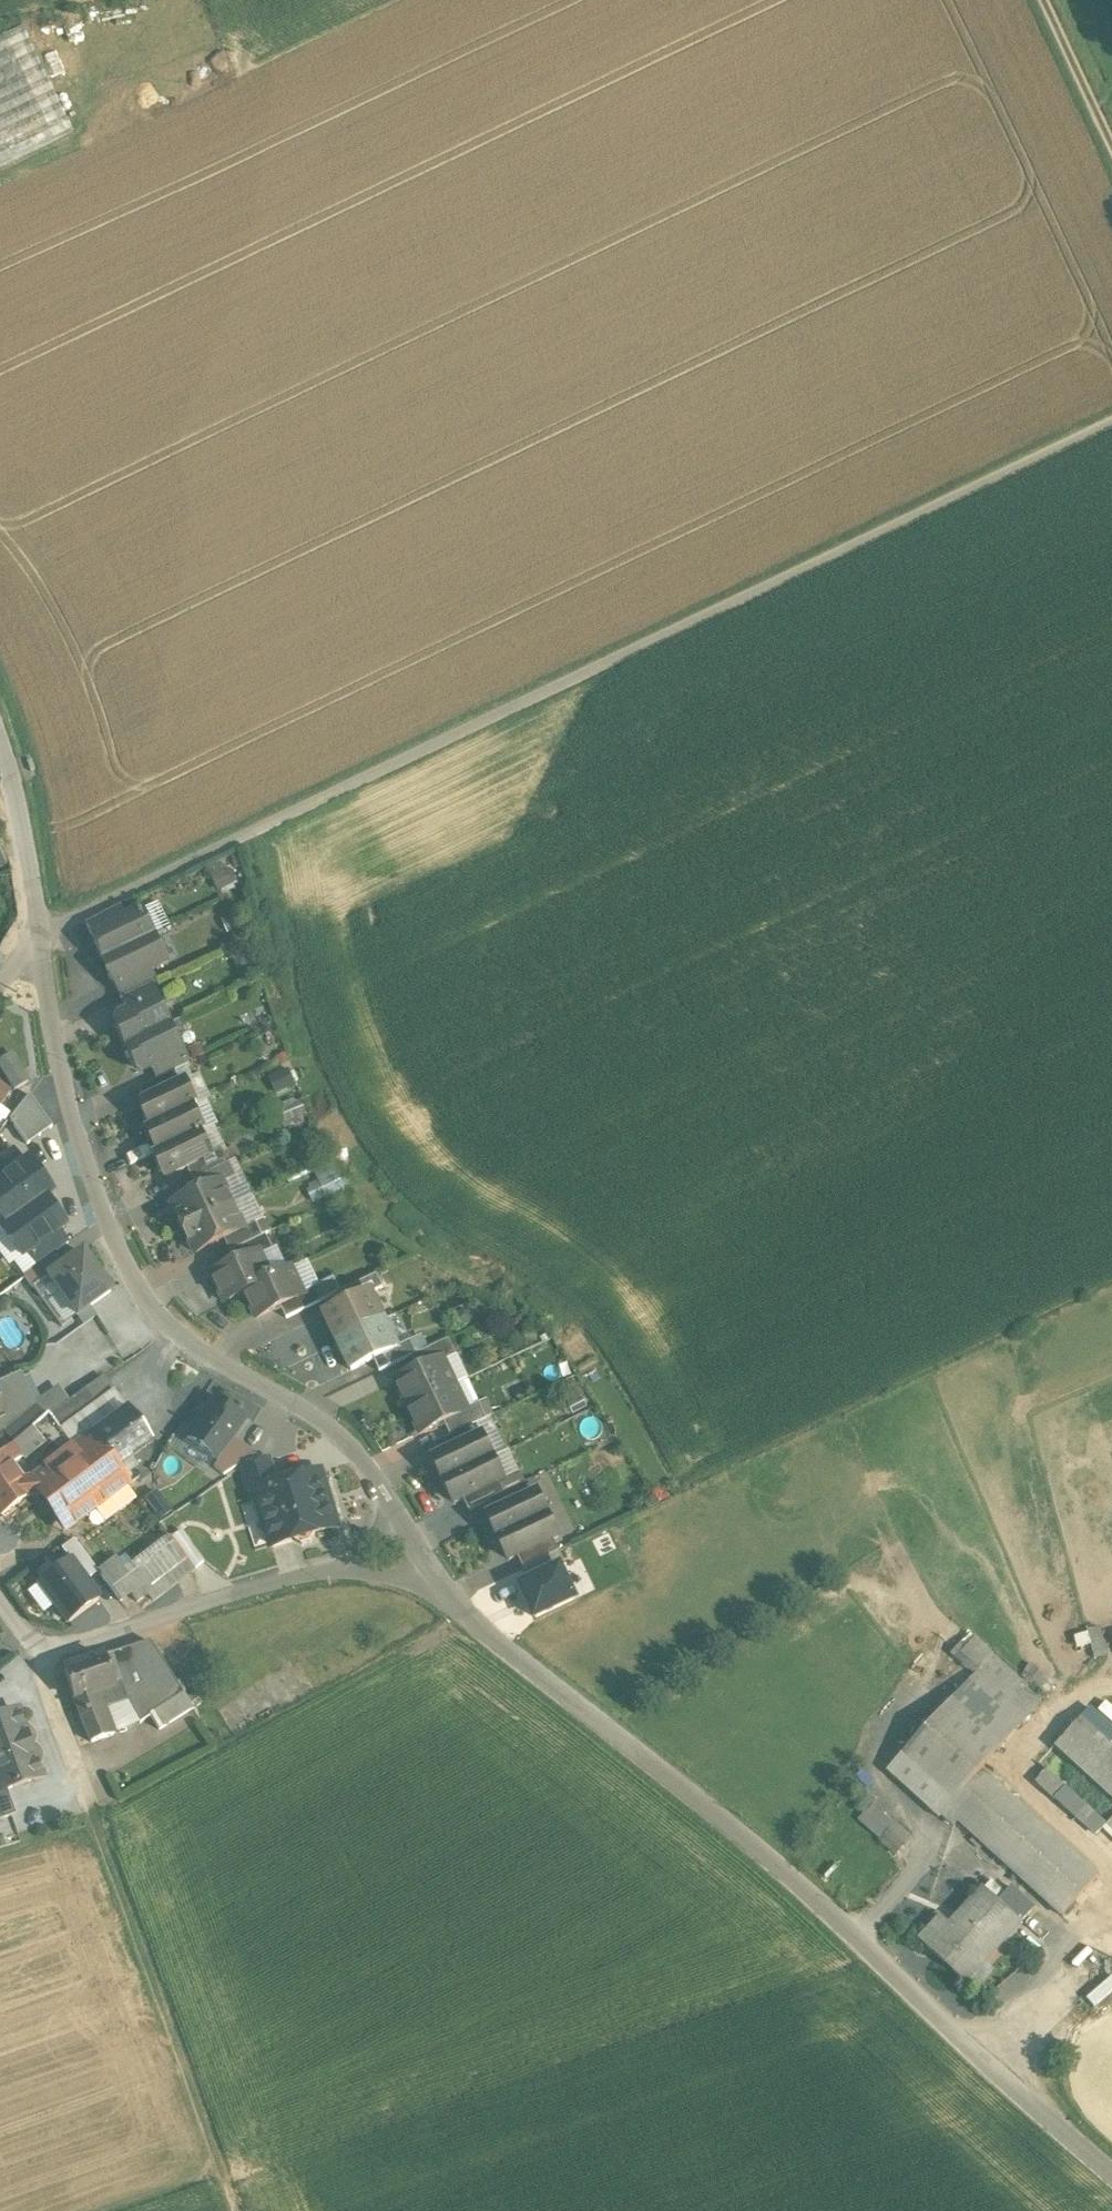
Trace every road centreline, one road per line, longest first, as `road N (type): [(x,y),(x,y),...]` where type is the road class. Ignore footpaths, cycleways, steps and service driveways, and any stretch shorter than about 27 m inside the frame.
road 1 (track): [(49,934),(1111,432)]
road 2 (unclassified): [(442,1590),(676,1777),(1111,2176)]
road 3 (unclassified): [(52,957),(83,1142),(141,1291),(202,1357),(339,1431),(380,1475),(395,1513)]
road 4 (track): [(244,2210),(102,1811)]
road 5 (residential): [(45,1660),(351,1572)]
road 6 (unclassified): [(0,711),(32,804),(52,957)]
road 7 (residential): [(102,1811),(45,1660)]
road 8 (track): [(1111,128),(1051,0)]

